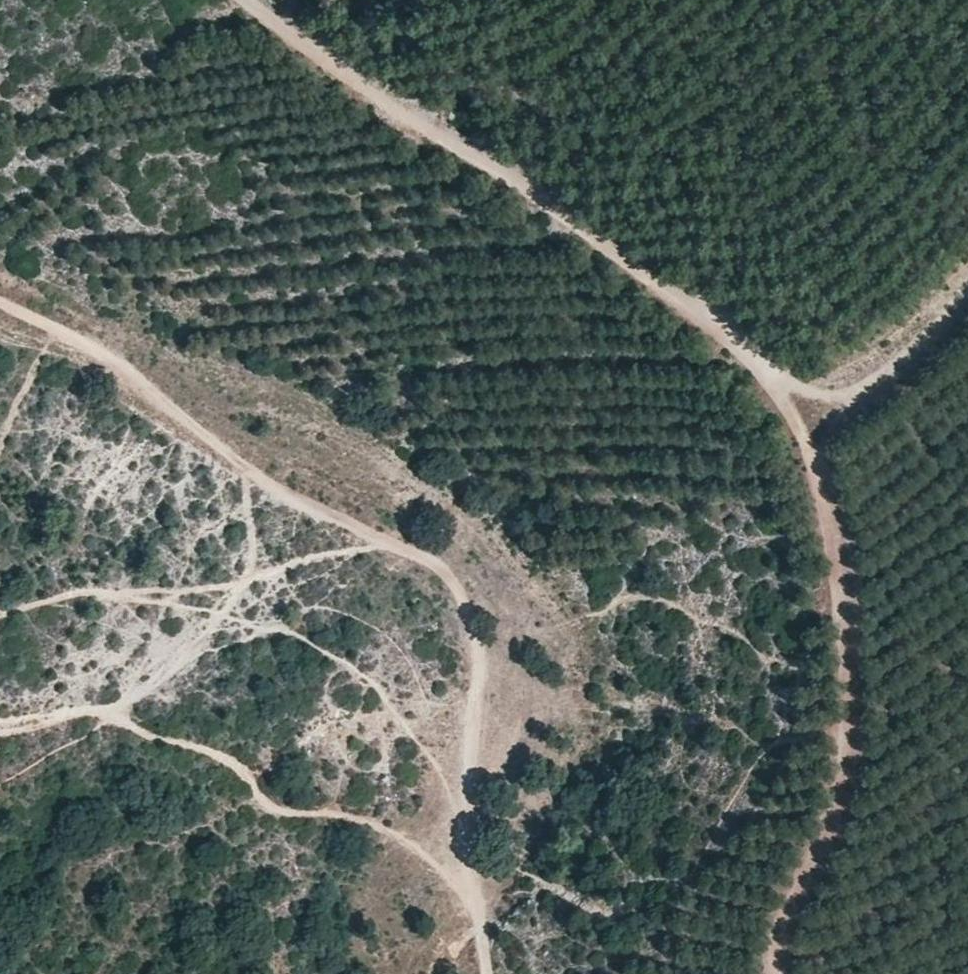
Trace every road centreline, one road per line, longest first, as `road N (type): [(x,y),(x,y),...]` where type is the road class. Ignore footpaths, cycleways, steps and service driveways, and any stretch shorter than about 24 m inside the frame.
road 1 (track): [(776,973),(779,923),(843,784),(837,586),(806,424),(774,378),(651,277),(265,0)]
road 2 (track): [(456,879),(474,623),(442,567),(320,515),(243,466),(103,352),(0,297)]
road 3 (track): [(456,879),(383,830),(264,802),(239,768),(97,709),(0,728)]
road 4 (track): [(967,283),(941,329),(867,390),(842,399),(774,378)]

